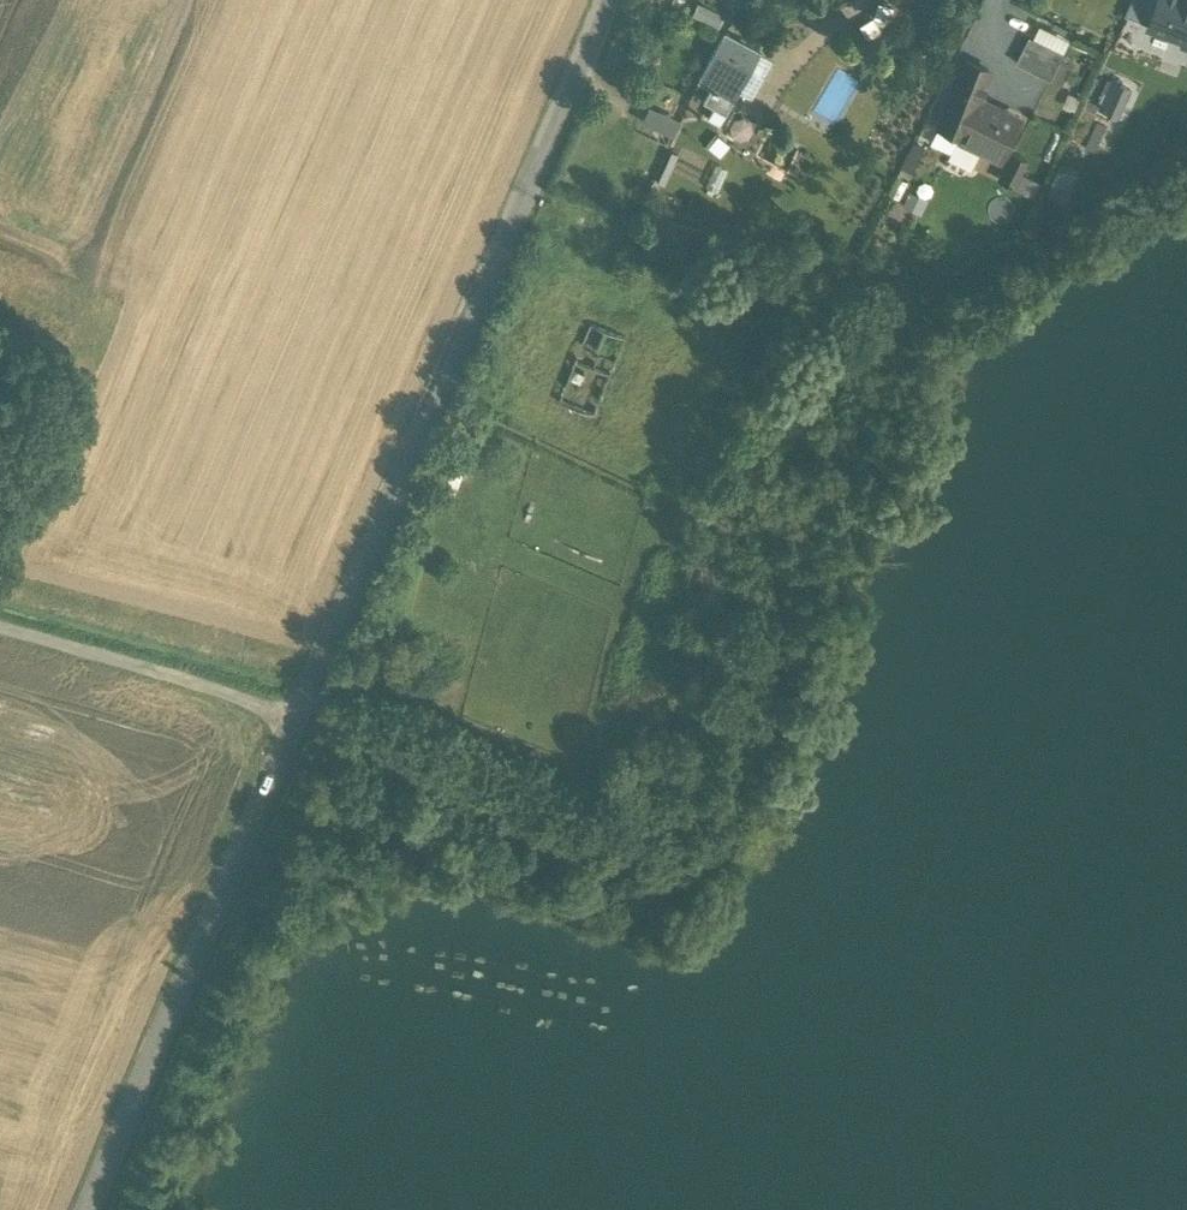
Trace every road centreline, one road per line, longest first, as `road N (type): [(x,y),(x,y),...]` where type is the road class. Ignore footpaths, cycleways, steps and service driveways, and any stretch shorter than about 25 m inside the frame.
road 1 (unclassified): [(609,0),(296,725),(97,1209)]
road 2 (track): [(299,717),(347,749),(656,902)]

